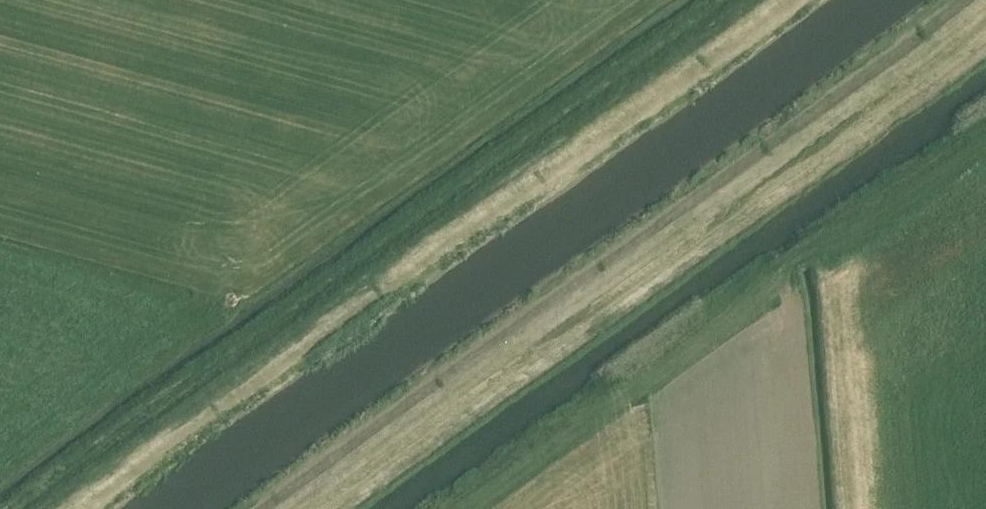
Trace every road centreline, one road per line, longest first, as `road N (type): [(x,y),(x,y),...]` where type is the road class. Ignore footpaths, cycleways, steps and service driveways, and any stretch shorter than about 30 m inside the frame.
road 1 (track): [(43,508),(748,0)]
road 2 (track): [(309,508),(985,26)]
road 3 (track): [(471,508),(985,149)]

